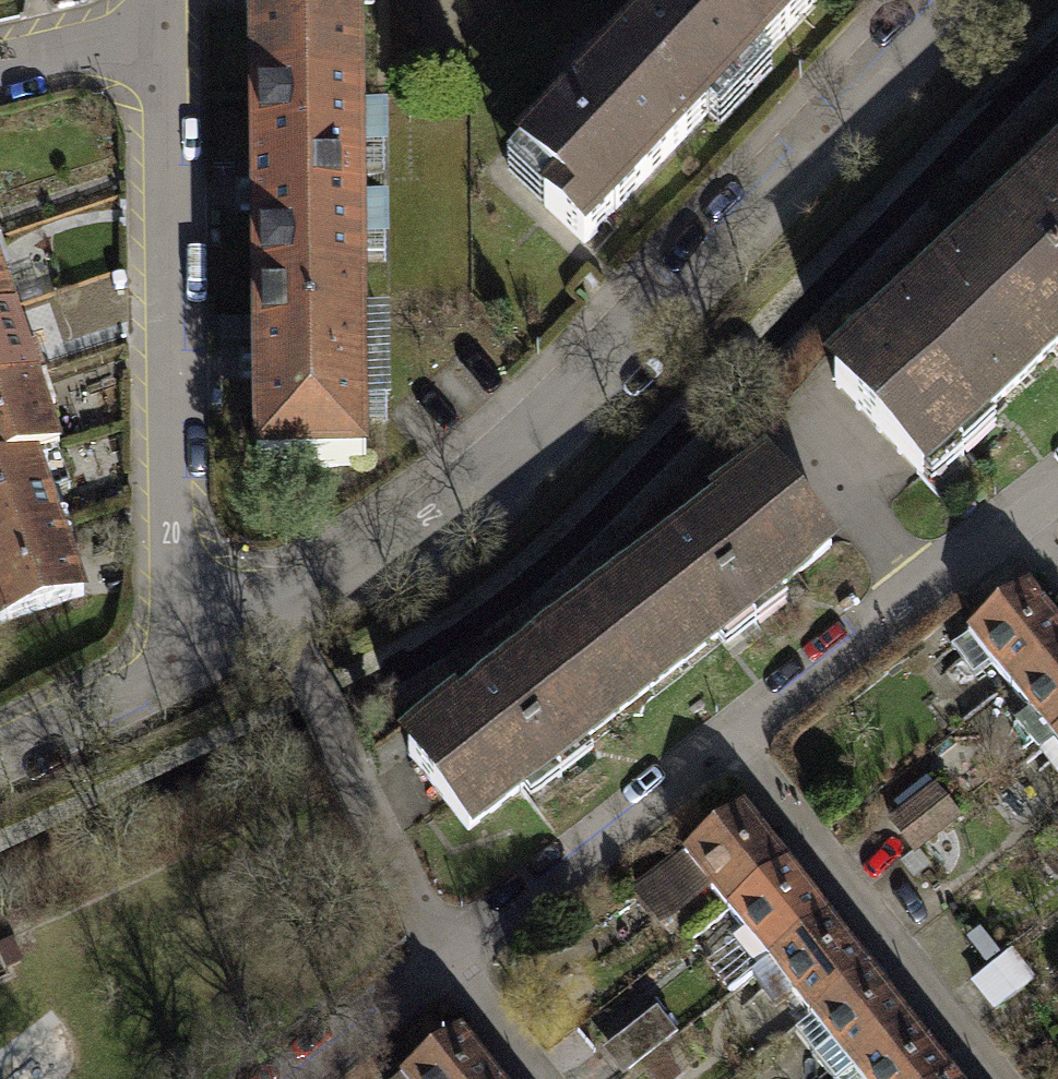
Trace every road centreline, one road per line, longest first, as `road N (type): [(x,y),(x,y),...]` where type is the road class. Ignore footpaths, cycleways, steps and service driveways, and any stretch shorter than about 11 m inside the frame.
road 1 (residential): [(177,674),(276,622),(432,520),(952,0)]
road 2 (residential): [(166,30),(177,674)]
road 3 (residential): [(730,747),(993,1078)]
road 4 (residential): [(730,747),(1016,525)]
road 5 (residential): [(446,967),(730,747)]
road 6 (residential): [(0,757),(177,674)]
road 7 (residential): [(302,1078),(446,967)]
road 8 (residential): [(0,69),(166,30)]
road 9 (residential): [(446,967),(533,1078)]

